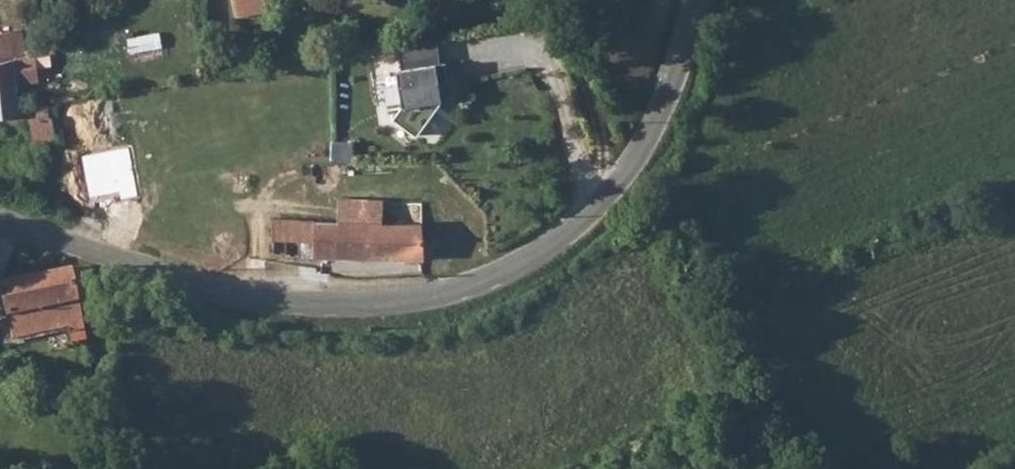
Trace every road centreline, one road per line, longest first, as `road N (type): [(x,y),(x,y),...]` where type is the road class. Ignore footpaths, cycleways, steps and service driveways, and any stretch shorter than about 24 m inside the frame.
road 1 (unclassified): [(702,0),(650,141),(629,171),(530,267),(479,289),(364,311),(269,306),(0,222)]
road 2 (track): [(610,193),(587,75),(551,16),(531,0)]

